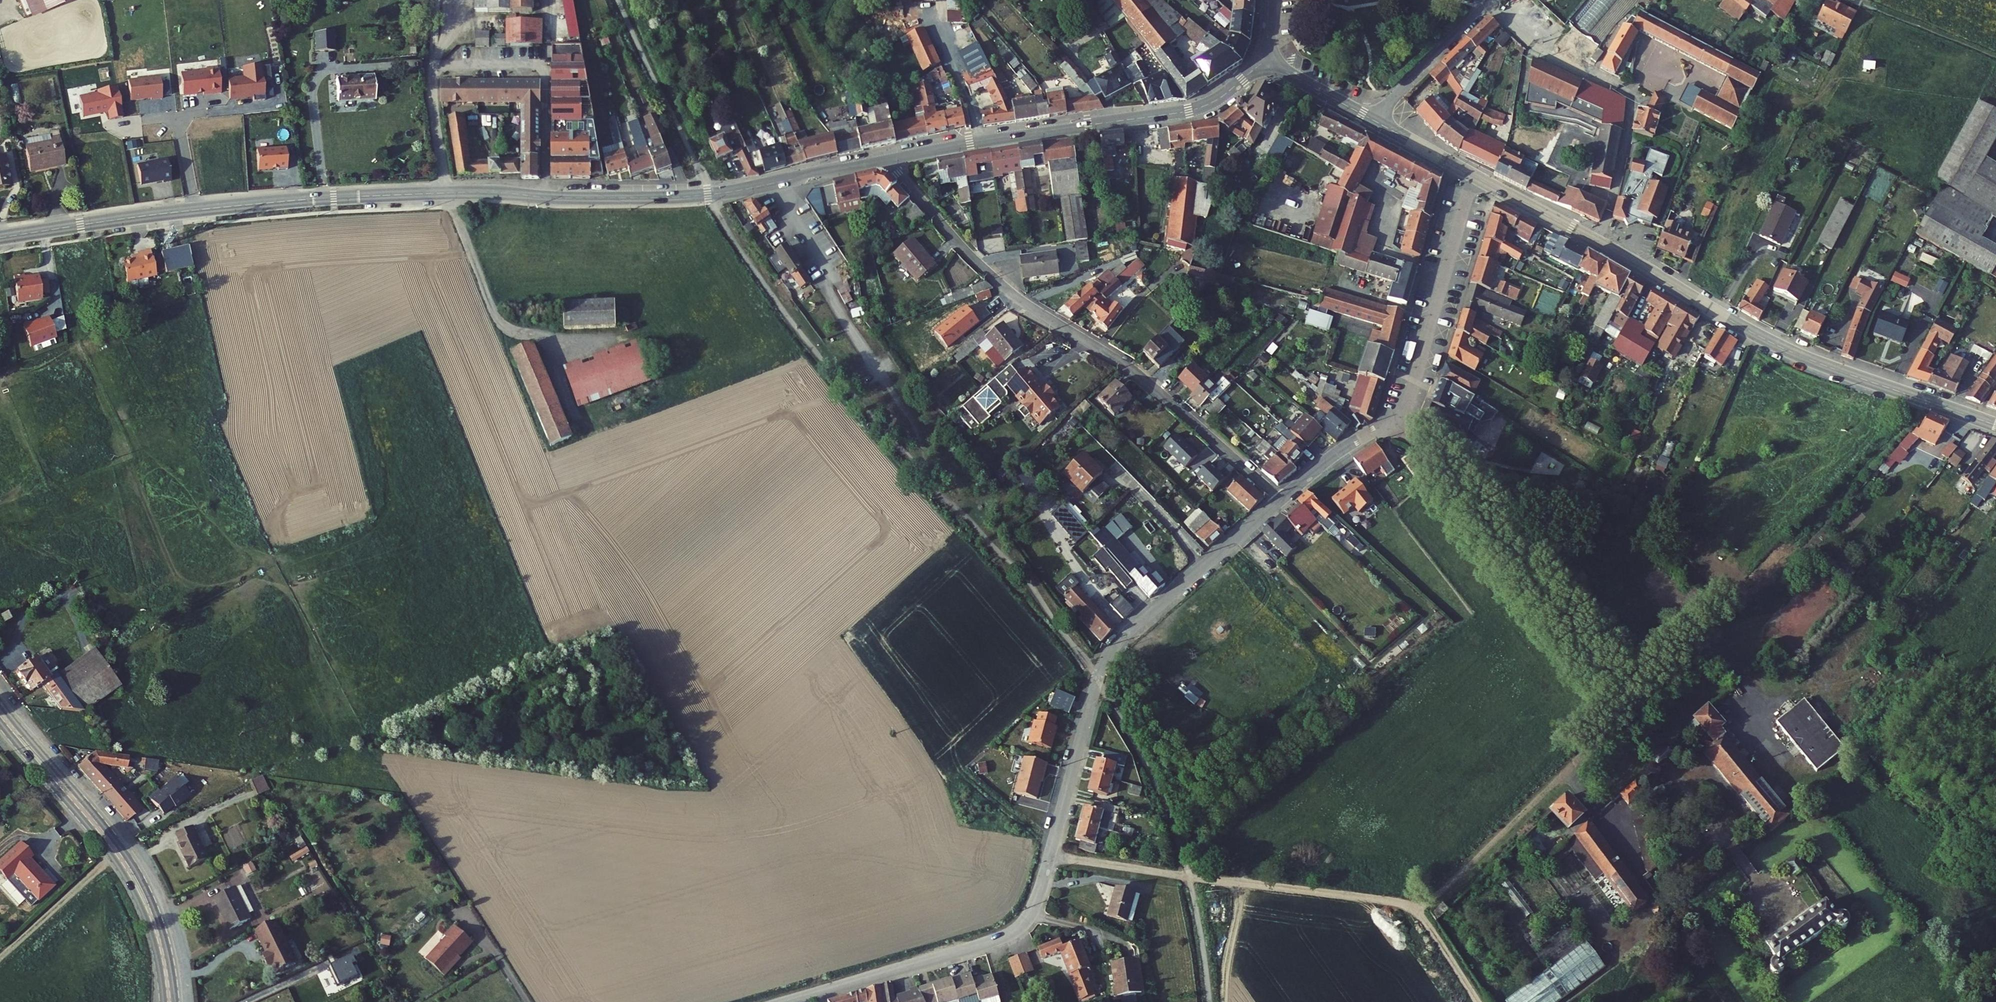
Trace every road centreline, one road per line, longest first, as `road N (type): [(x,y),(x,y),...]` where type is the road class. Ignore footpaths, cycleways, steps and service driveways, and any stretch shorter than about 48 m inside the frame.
road 1 (track): [(618,0),(709,193),(772,294),(828,366),(1028,579),(1134,724),(1189,877),(1210,1001)]
road 2 (secondary): [(0,238),(333,198),(695,195),(886,158)]
road 3 (residential): [(1281,498),(1114,648),(1025,922),(999,938),(784,1001)]
road 4 (secondary): [(1995,425),(1778,345),(1475,176)]
road 5 (residential): [(886,158),(1010,292),(1123,363),(1281,498)]
road 6 (secondary): [(886,158),(1191,110),(1268,69)]
road 7 (residential): [(1475,176),(1408,404),(1281,498)]
road 8 (primary): [(176,1001),(163,931),(140,877),(0,704)]
road 9 (track): [(1051,856),(1385,900)]
road 10 (primary): [(0,722),(123,872),(149,926),(164,1001)]
road 11 (residential): [(1374,121),(1487,6)]

